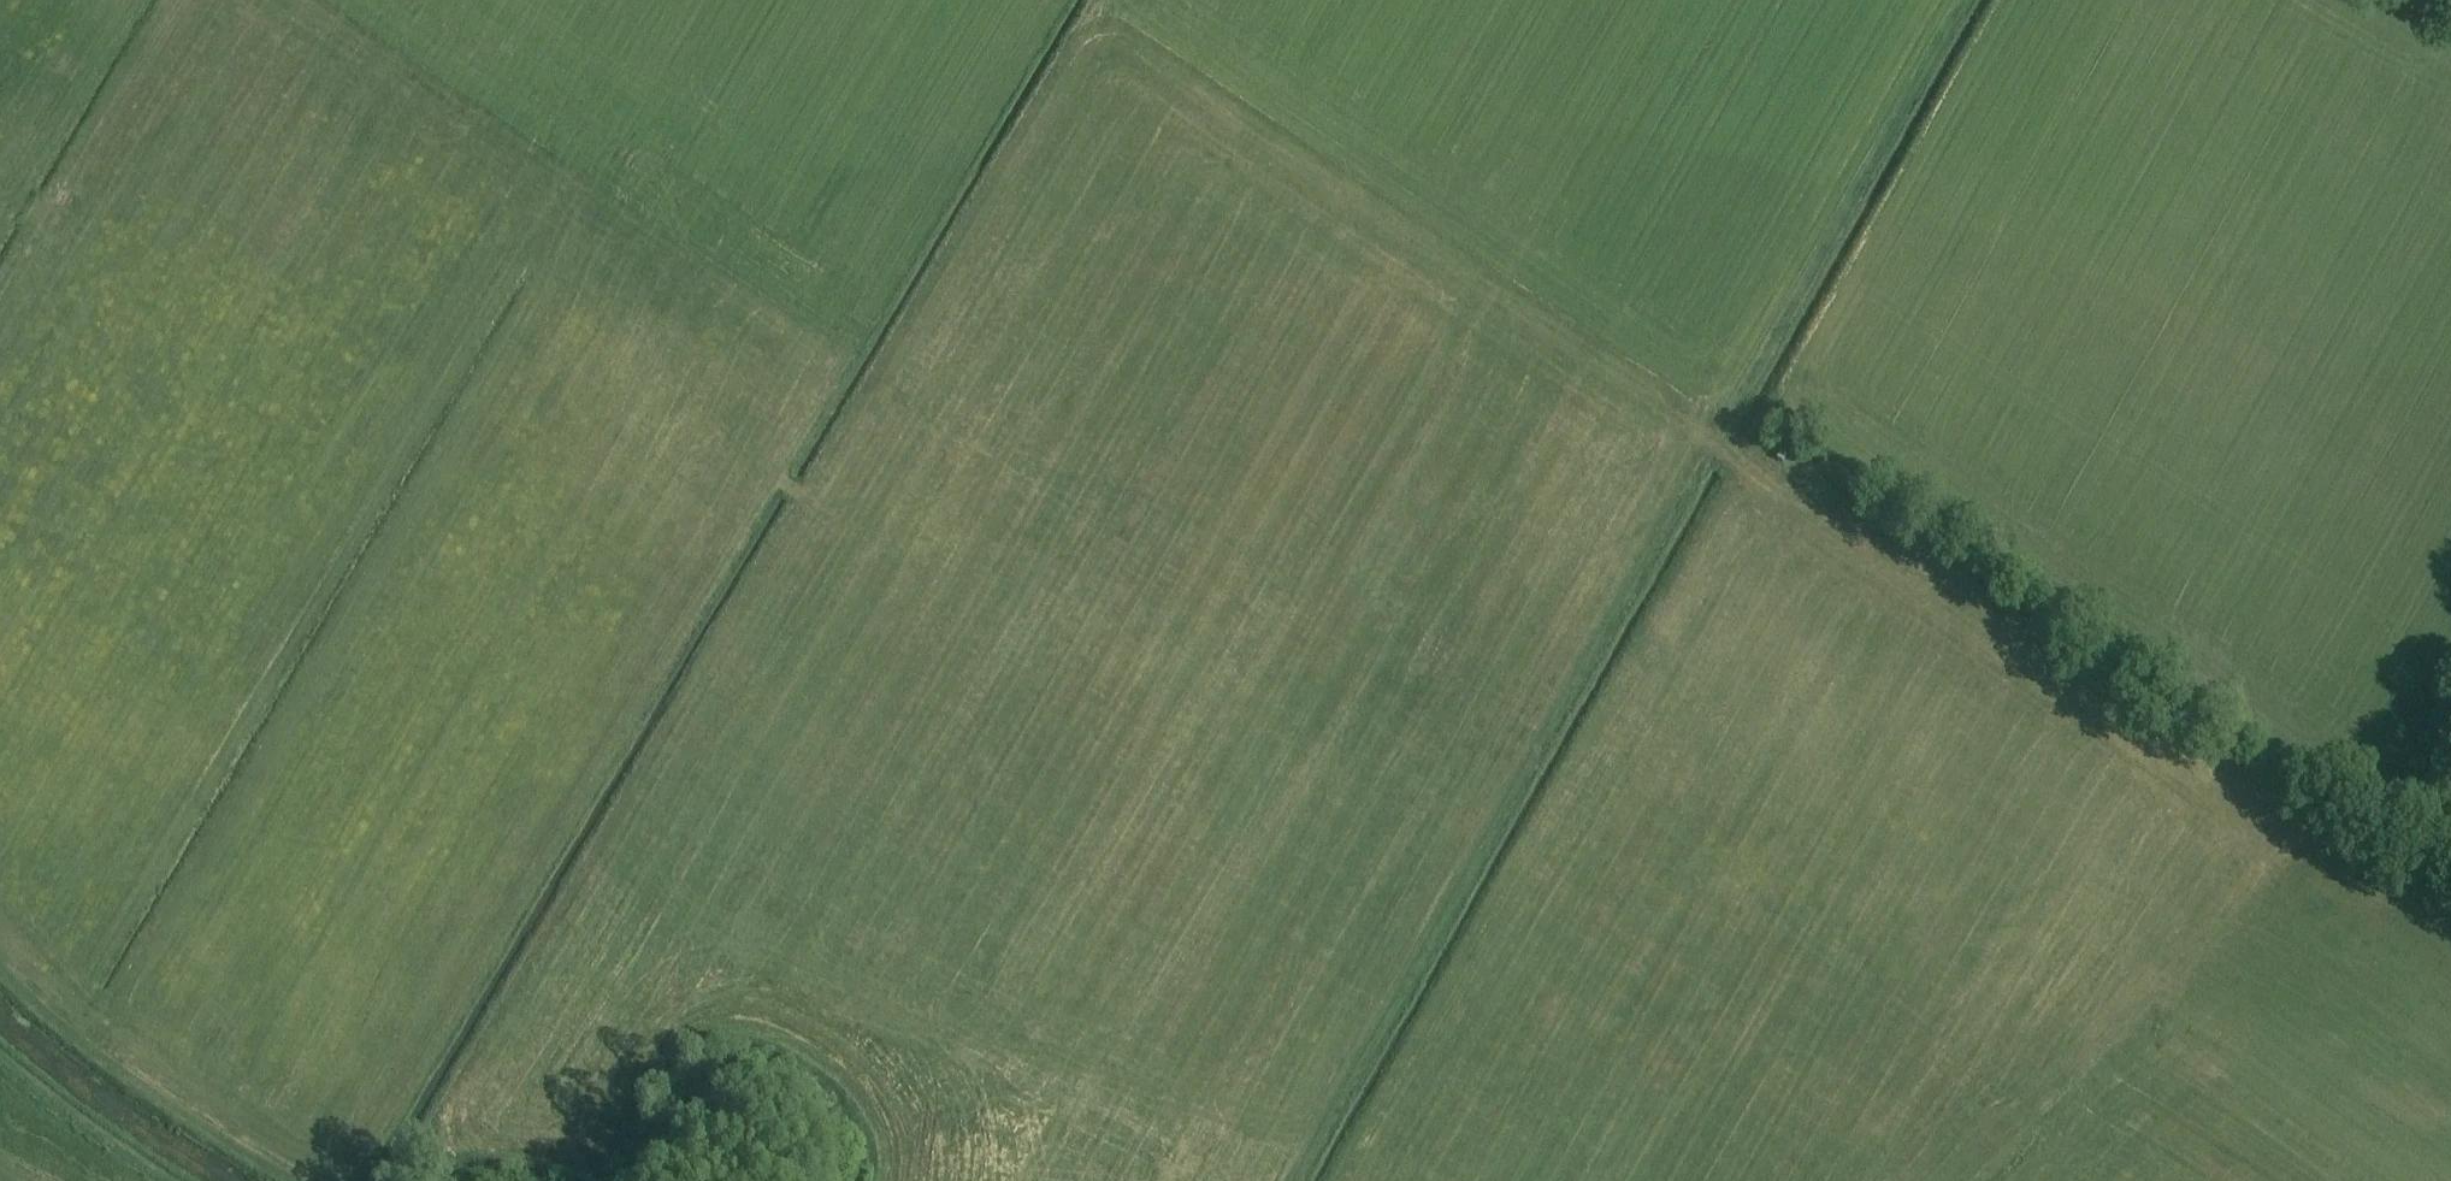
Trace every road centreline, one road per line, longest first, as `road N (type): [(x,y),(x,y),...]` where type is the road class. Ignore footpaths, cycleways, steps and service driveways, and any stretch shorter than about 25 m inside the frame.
road 1 (track): [(0,966),(142,1082),(303,1180)]
road 2 (track): [(176,1180),(65,1111),(0,1053)]

